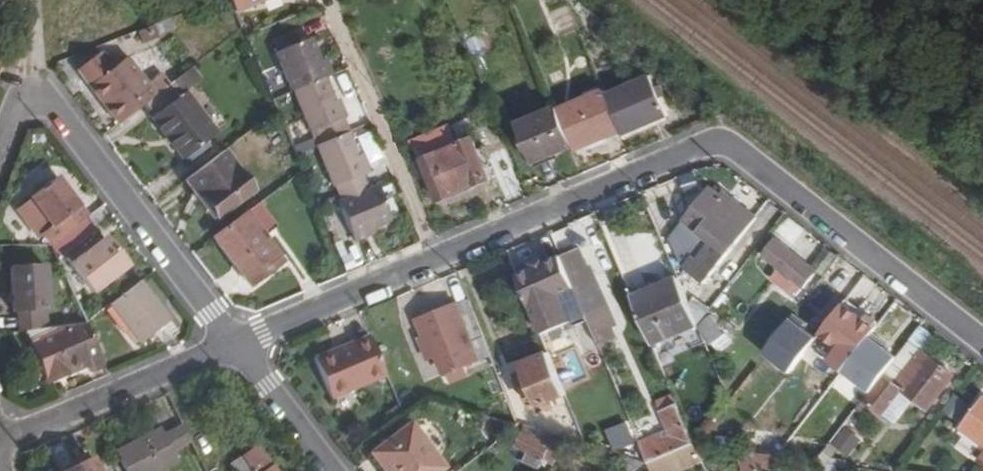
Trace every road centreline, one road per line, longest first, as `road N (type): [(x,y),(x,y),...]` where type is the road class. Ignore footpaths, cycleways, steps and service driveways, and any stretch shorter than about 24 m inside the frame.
road 1 (residential): [(982,341),(735,148),(714,142),(236,344)]
road 2 (residential): [(0,148),(25,98),(49,98),(236,344)]
road 3 (residential): [(236,344),(0,440)]
road 4 (residential): [(236,344),(333,470)]

